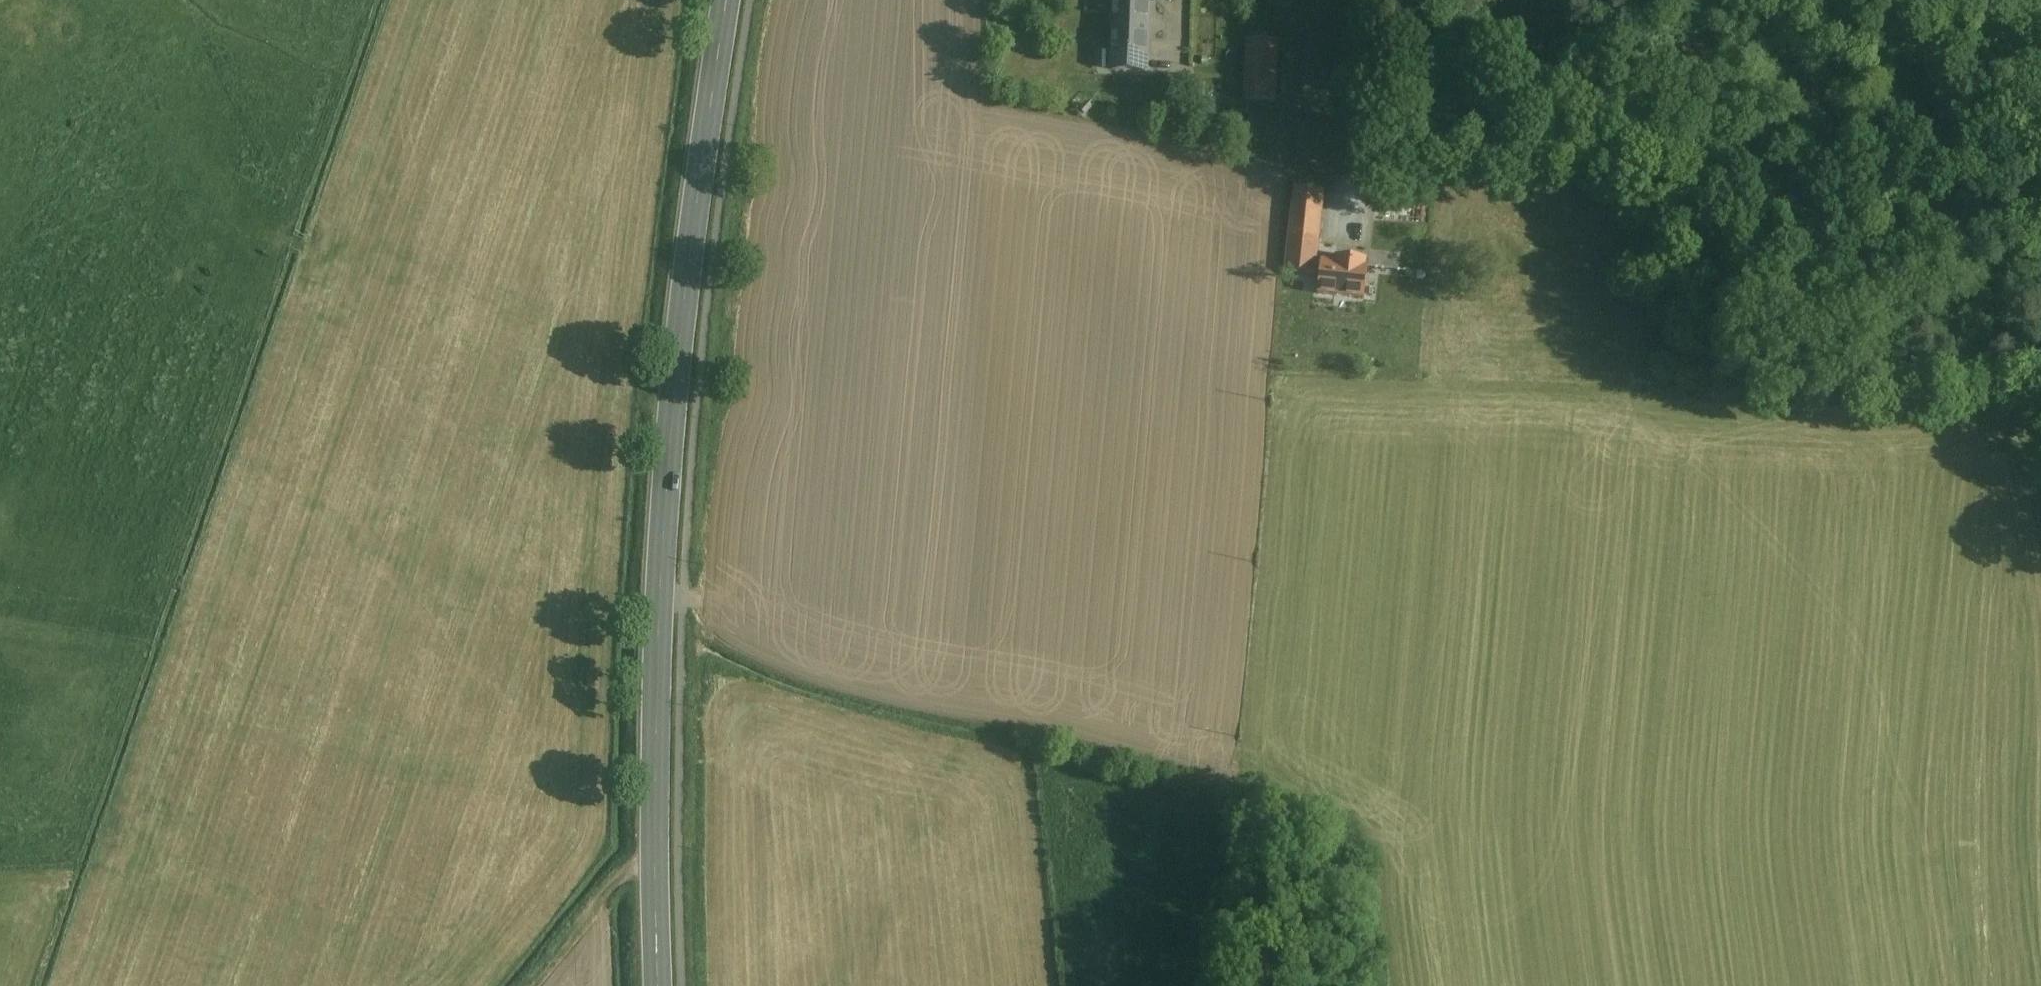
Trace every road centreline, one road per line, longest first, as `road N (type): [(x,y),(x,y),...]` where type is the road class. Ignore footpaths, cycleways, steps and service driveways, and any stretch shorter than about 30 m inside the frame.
road 1 (primary): [(727,0),(670,448),(654,711),(656,985)]
road 2 (track): [(1603,0),(1617,149),(1612,416)]

